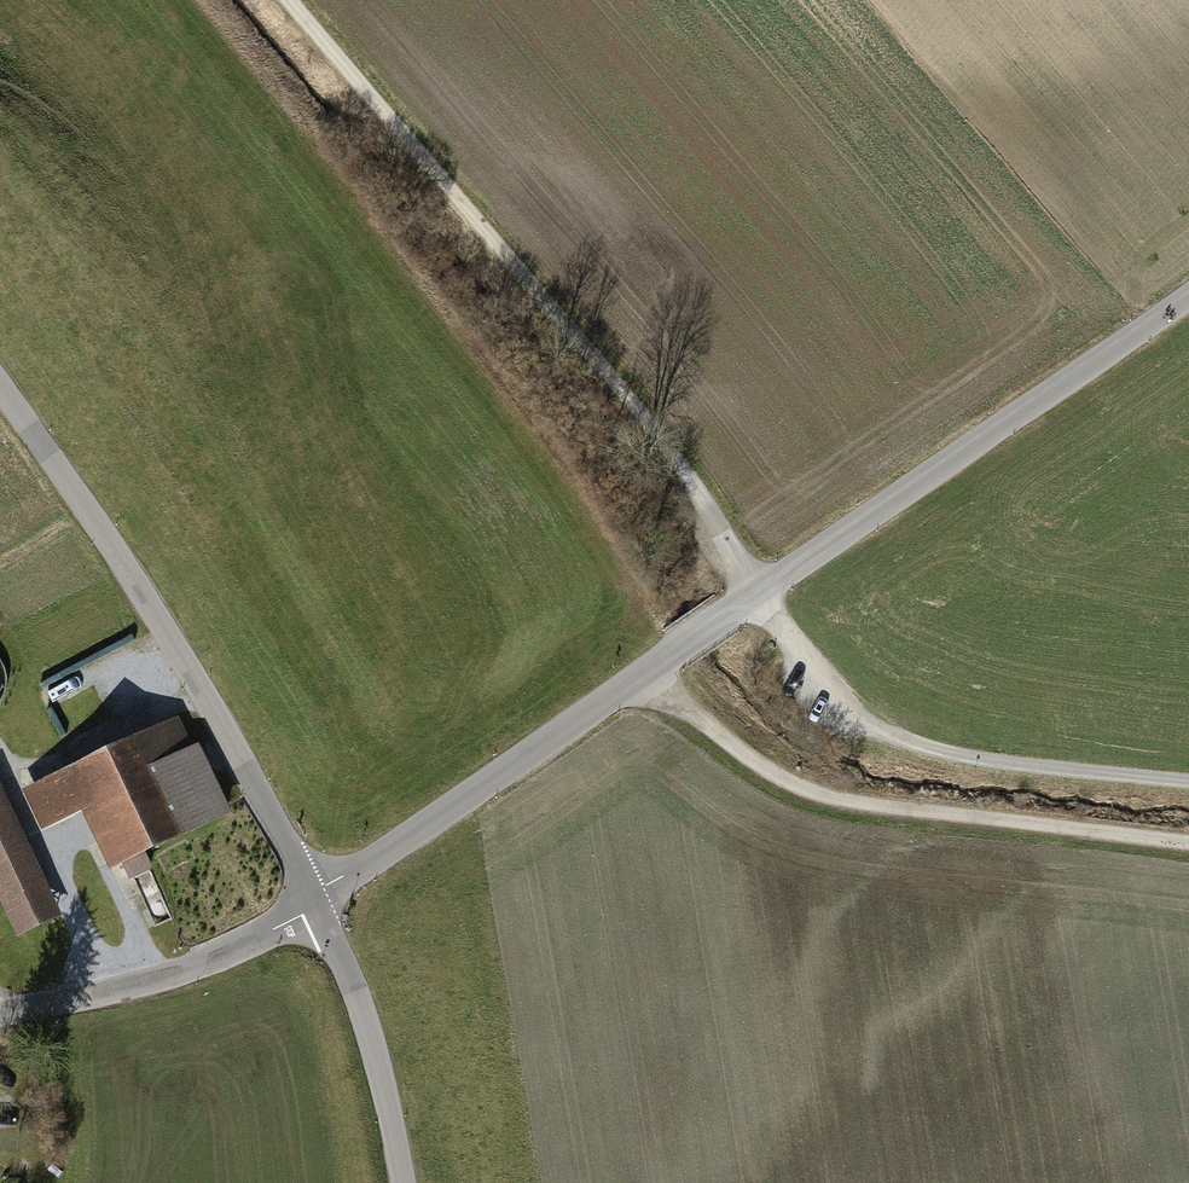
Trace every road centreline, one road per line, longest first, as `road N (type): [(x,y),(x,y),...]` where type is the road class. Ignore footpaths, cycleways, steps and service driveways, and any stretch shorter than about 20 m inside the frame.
road 1 (track): [(1188,784),(994,763),(886,735),(808,663),(764,591),(626,411),(291,0)]
road 2 (unclassified): [(315,897),(1188,295)]
road 3 (tertiary): [(0,390),(163,625),(315,897)]
road 4 (track): [(1188,839),(855,804),(774,766),(643,673)]
road 5 (unclassified): [(0,1016),(149,980),(236,946),(315,897)]
road 6 (tertiary): [(315,897),(362,1000),(404,1182)]

